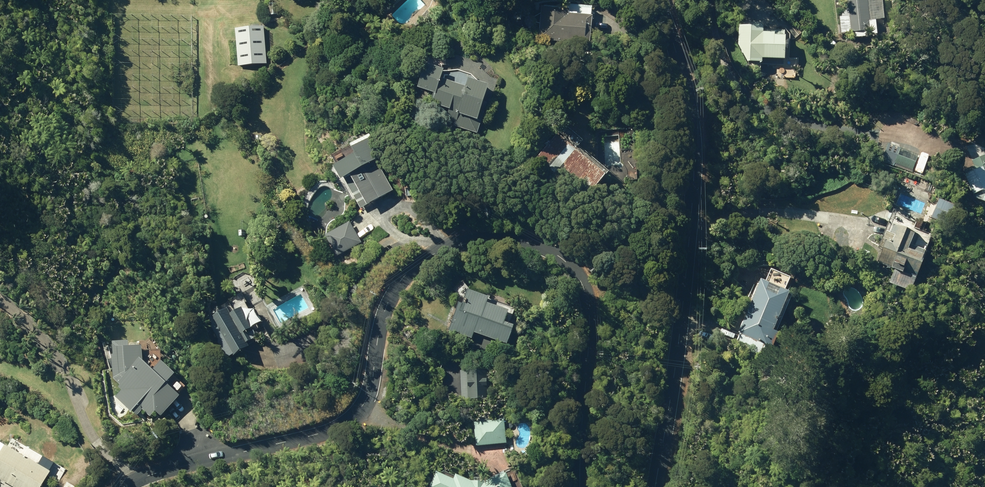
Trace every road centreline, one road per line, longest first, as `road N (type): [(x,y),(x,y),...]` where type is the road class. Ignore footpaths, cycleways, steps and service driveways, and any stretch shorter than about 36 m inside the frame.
road 1 (residential): [(123,486),(319,434),(348,419),(367,405),(381,329),(412,269),(438,251),(498,237),(556,253),(578,271),(588,295),(577,486)]
road 2 (residential): [(656,0),(690,122),(683,291),(653,486)]

